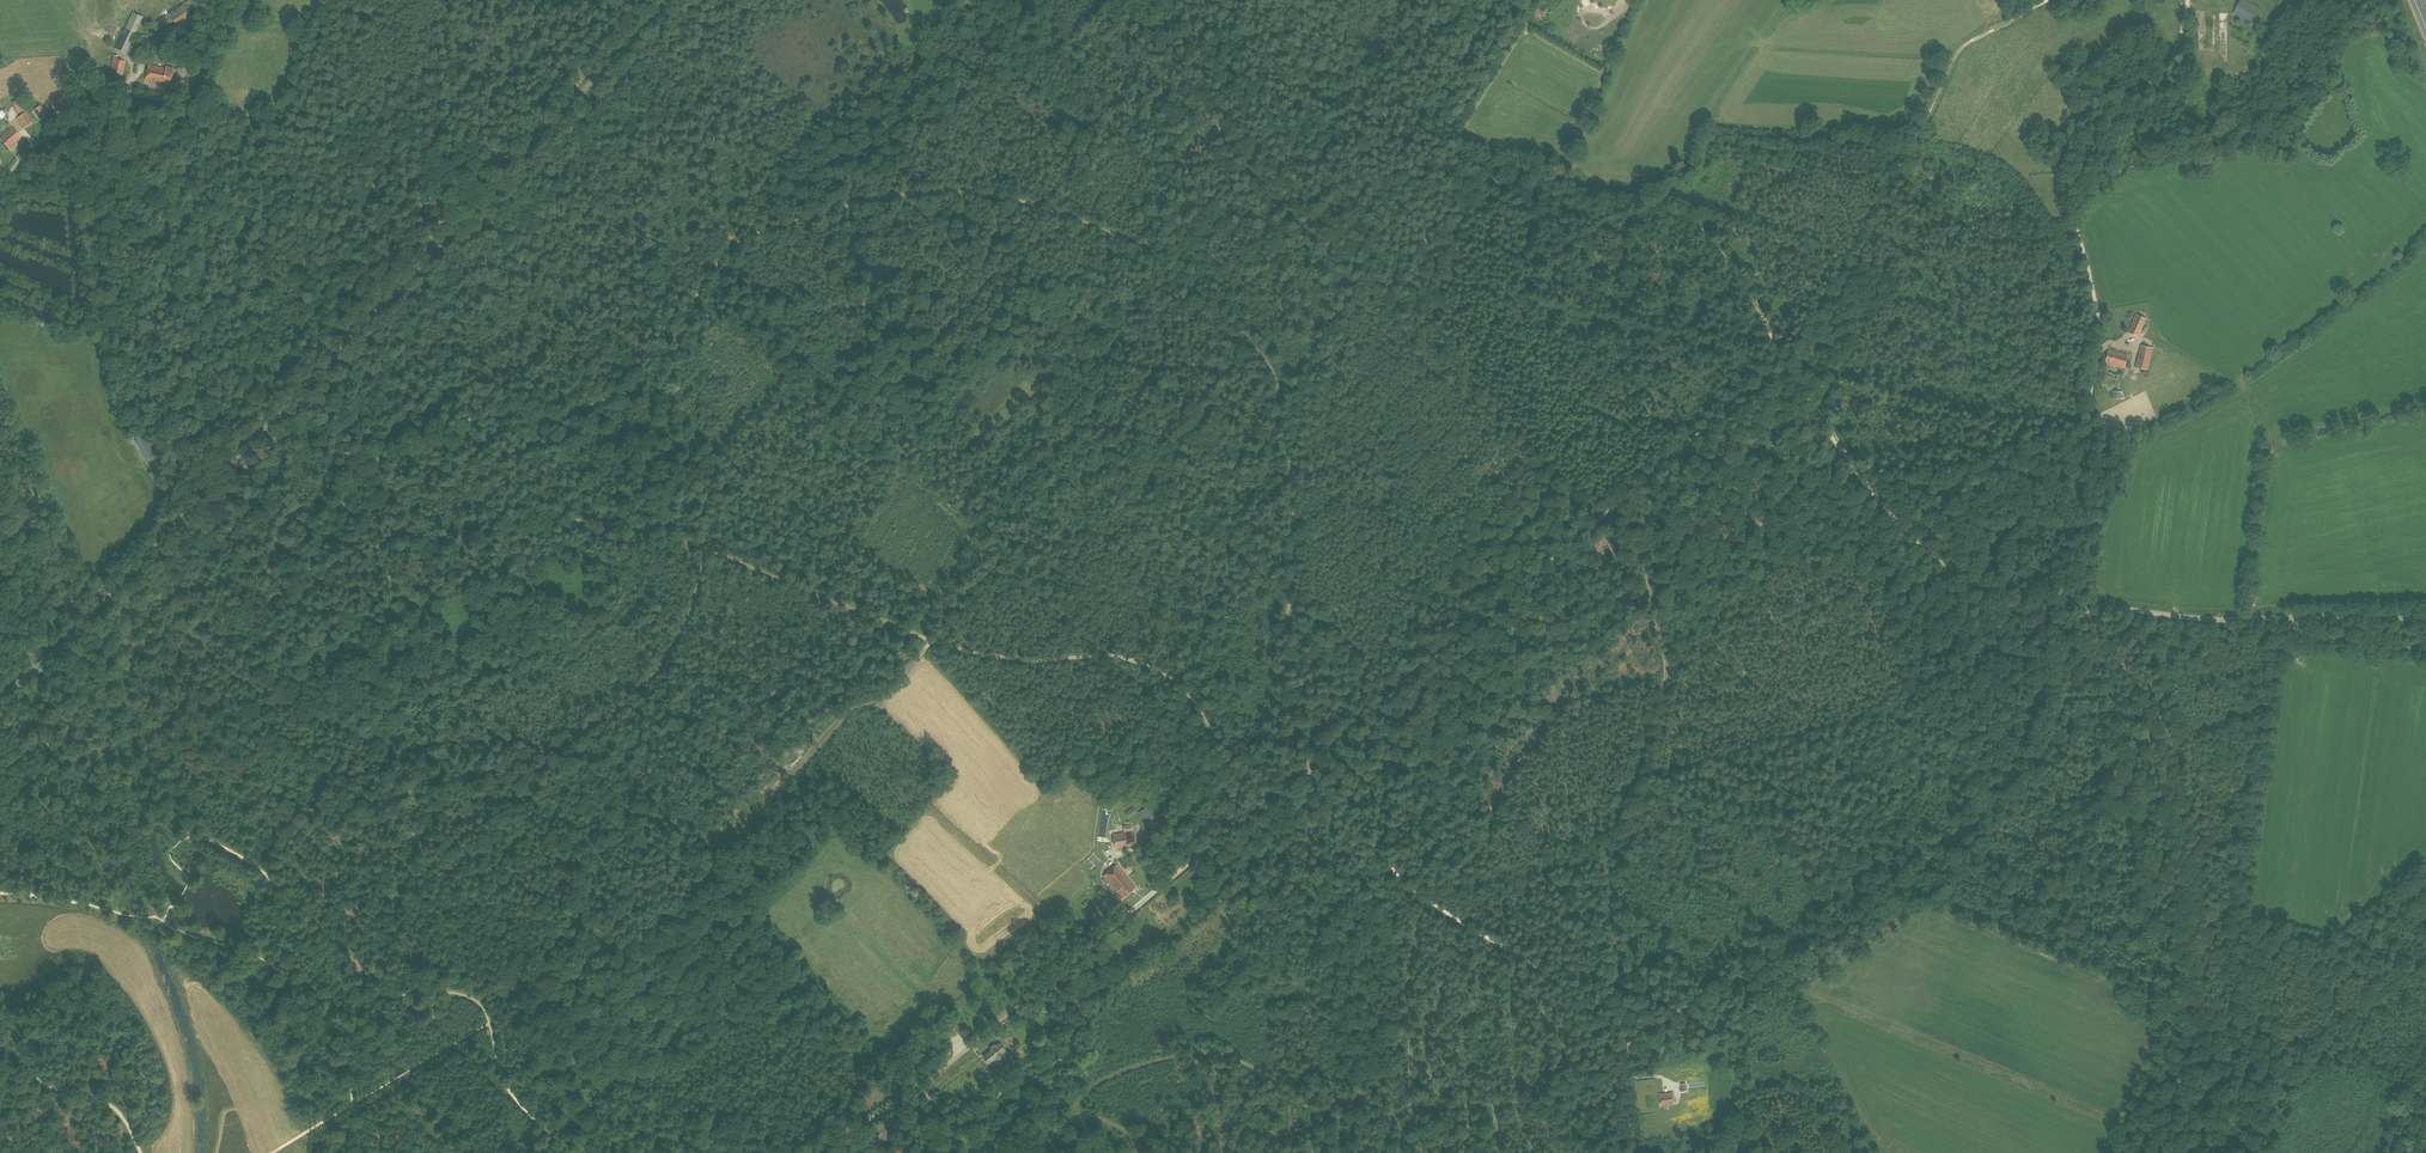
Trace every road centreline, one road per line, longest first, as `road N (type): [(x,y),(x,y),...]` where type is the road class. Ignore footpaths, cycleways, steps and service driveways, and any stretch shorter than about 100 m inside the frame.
road 1 (track): [(1237,826),(1233,767),(1220,727),(1192,692),(1158,669),(1124,659),(979,649),(689,542),(613,523),(531,520),(407,550),(375,551),(321,534),(368,478),(435,431),(563,414),(624,395),(666,360),(701,287),(745,242),(916,194),(989,197),(1076,221),(1157,258),(1202,293),(1274,376),(1293,499),(1289,700),(1312,774),(1397,872),(1577,997),(1624,1057)]
road 2 (track): [(1786,355),(1181,872)]
road 3 (tertiary): [(33,674),(514,167)]
road 4 (track): [(2060,600),(2099,333),(2062,146),(2080,123),(2165,71),(2187,0)]
road 5 (track): [(1626,1072),(1597,1088),(1545,1098),(1349,1118),(1287,1100),(1137,1131),(1079,1110),(1047,1152)]
road 6 (track): [(2156,1152),(2192,1004),(2180,838),(2140,700),(2079,602)]
road 7 (track): [(1603,512),(1643,545),(1666,656),(1655,713),(1606,848),(1624,1057)]
road 8 (unclassified): [(0,192),(28,150),(120,92),(514,167)]
road 9 (track): [(708,549),(681,633),(612,711),(473,773),(336,804),(274,833)]
road 10 (unclassified): [(811,1152),(973,1046),(1181,872)]
road 11 (track): [(1786,355),(1918,137),(1958,51),(2046,0)]
road 12 (track): [(1430,163),(1549,190),(1639,198),(1679,212),(1736,274),(1786,355)]
road 13 (track): [(1786,355),(1844,453),(1908,532),(1974,579),(2060,600)]
road 14 (track): [(1021,365),(1141,249),(1244,76)]
road 15 (unclassified): [(2425,619),(2210,619),(2060,600)]
road 16 (track): [(311,550),(275,708),(277,889)]
road 17 (track): [(1142,0),(1299,109),(1430,163)]
road 18 (track): [(1365,268),(1283,193),(1201,92),(1197,45)]
road 19 (track): [(1430,163),(1281,408)]
road 20 (tertiary): [(514,167),(671,0)]
road 21 (track): [(1430,163),(1527,0)]

